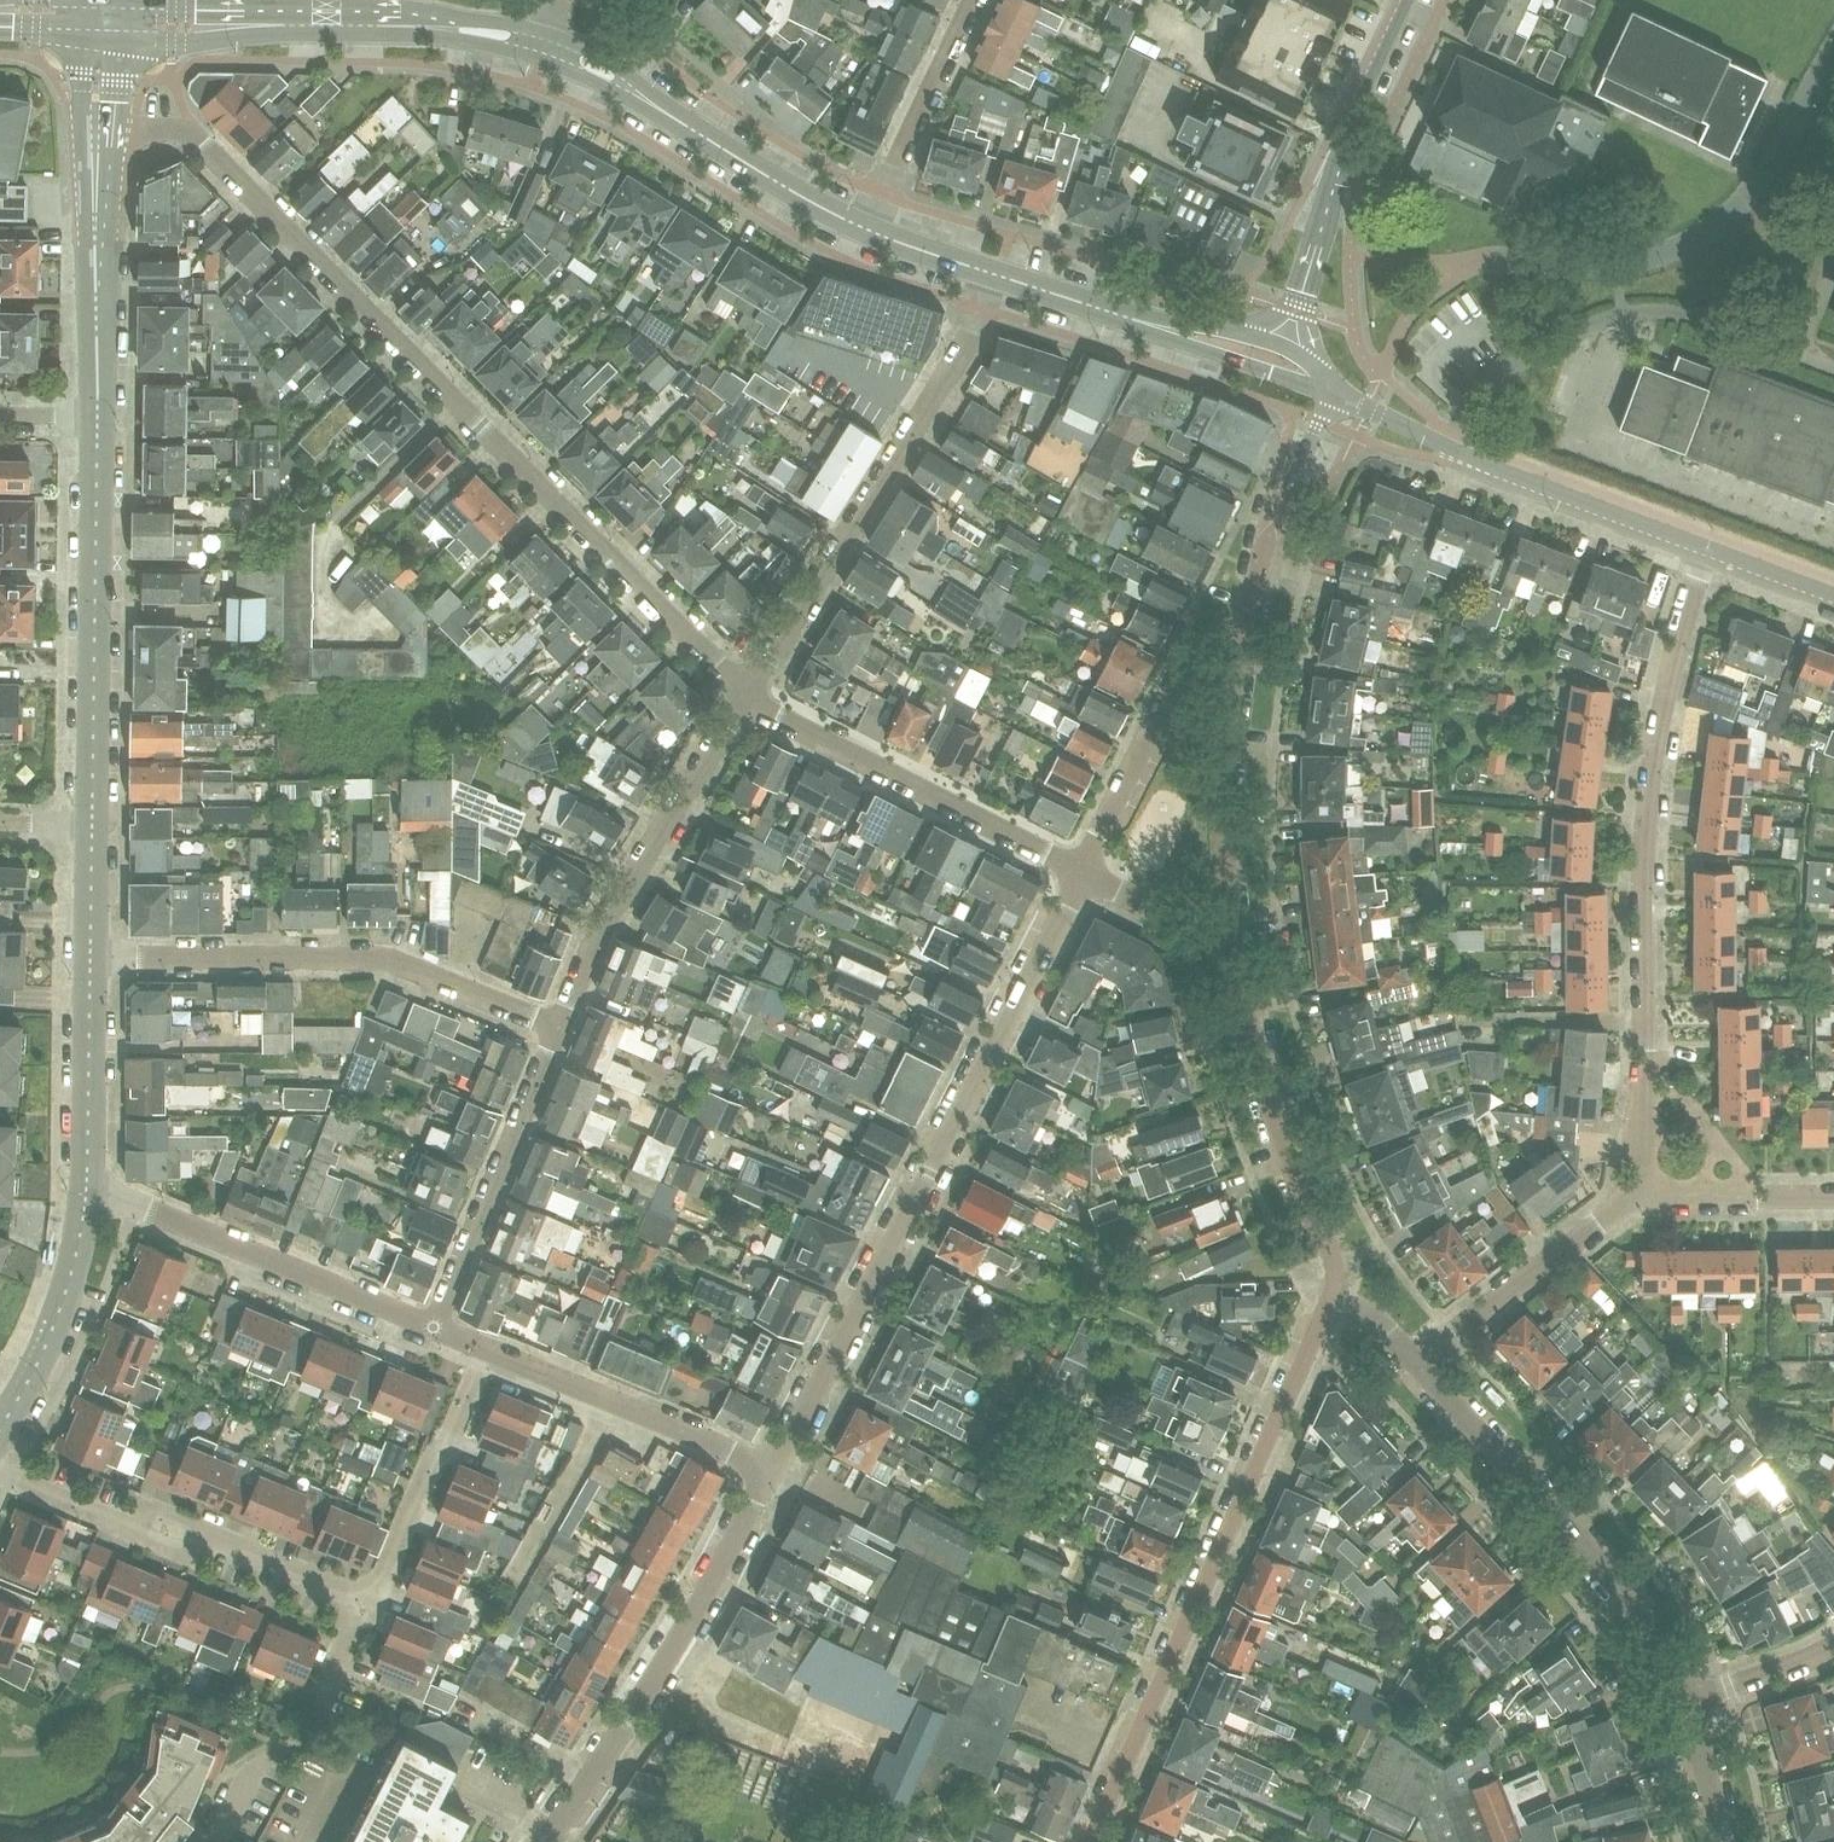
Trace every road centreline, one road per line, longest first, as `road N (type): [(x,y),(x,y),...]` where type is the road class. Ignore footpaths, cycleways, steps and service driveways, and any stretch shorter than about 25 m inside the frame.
road 1 (residential): [(97,132),(199,134),(746,699)]
road 2 (residential): [(775,1468),(1081,870)]
road 3 (residential): [(1329,1300),(1088,1841)]
road 4 (residential): [(1232,930),(1224,812),(1234,682),(1261,557),(1334,394)]
road 5 (residential): [(1705,552),(1650,785),(1645,1057)]
road 6 (residential): [(998,274),(746,699)]
road 7 (residential): [(91,954),(389,957),(558,1028)]
road 8 (residential): [(545,1841),(630,1722),(775,1468)]
road 9 (residential): [(1685,1701),(1624,1592),(1415,1360)]
road 10 (tertiary): [(93,826),(98,415)]
road 11 (primary): [(1334,394),(1490,467),(1705,552)]
road 12 (residential): [(367,1616),(0,1469)]
road 13 (residential): [(1329,1300),(1335,1260),(1243,1002),(1232,930)]
road 14 (residential): [(746,699),(615,901),(558,1028)]
road 15 (residential): [(746,699),(1081,870)]
road 16 (primary): [(545,45),(468,30),(172,26)]
road 17 (residential): [(434,1329),(87,1189)]
road 18 (primary): [(1414,0),(1342,160),(1286,347)]
road 19 (primary): [(864,227),(781,189),(607,74),(545,45)]
road 20 (residential): [(558,1028),(434,1329)]
road 21 (residential): [(775,1468),(486,1348)]
road 22 (residential): [(367,1616),(486,1348)]
road 23 (tertiary): [(98,415),(97,132)]
road 24 (residential): [(213,1841),(253,1772),(306,1737),(367,1616)]
road 25 (residential): [(1639,1197),(1415,1360)]
road 26 (tertiary): [(0,1432),(40,1366),(77,1266),(87,1189)]
road 27 (residential): [(864,227),(973,0)]
road 28 (primary): [(1100,309),(1334,394)]
road 29 (residential): [(1081,870),(1189,655)]
road 30 (tertiary): [(87,1189),(91,954)]
road 31 (primary): [(1286,347),(1100,309)]
road 32 (residential): [(1745,1196),(1736,1160),(1645,1057)]
road 33 (residential): [(1232,930),(1187,926),(1081,870)]
road 34 (residential): [(1685,1701),(1833,1644)]
road 35 (residential): [(1724,1841),(1685,1701)]
road 36 (primary): [(998,274),(864,227)]
road 37 (residential): [(1645,1057),(1639,1197)]
road 38 (primary): [(1705,552),(1833,598)]
road 39 (tertiary): [(91,954),(93,826)]

